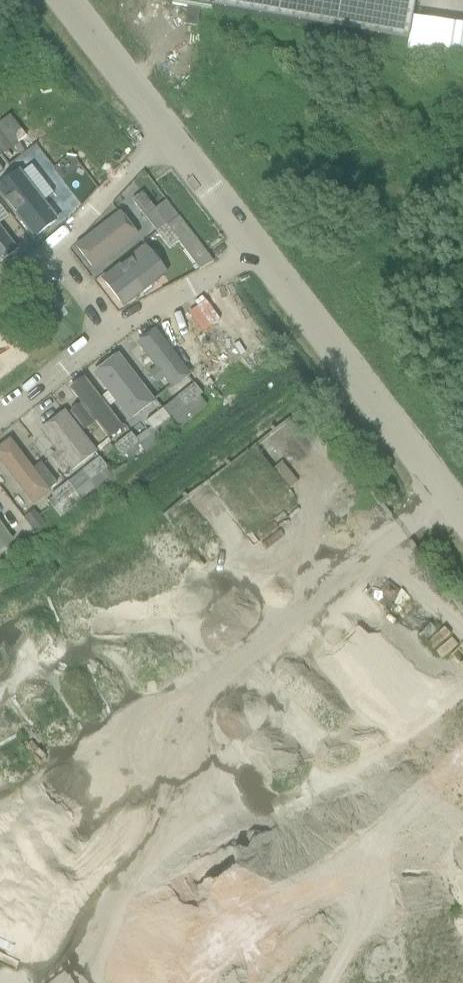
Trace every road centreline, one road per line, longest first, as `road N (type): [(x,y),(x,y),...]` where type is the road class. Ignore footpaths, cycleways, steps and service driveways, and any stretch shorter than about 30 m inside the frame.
road 1 (unclassified): [(462,517),(255,247)]
road 2 (unclassified): [(169,131),(68,0)]
road 3 (residential): [(117,332),(255,247)]
road 4 (residential): [(169,131),(56,245)]
road 5 (residential): [(0,417),(117,332)]
road 6 (unclassified): [(255,247),(169,131)]

